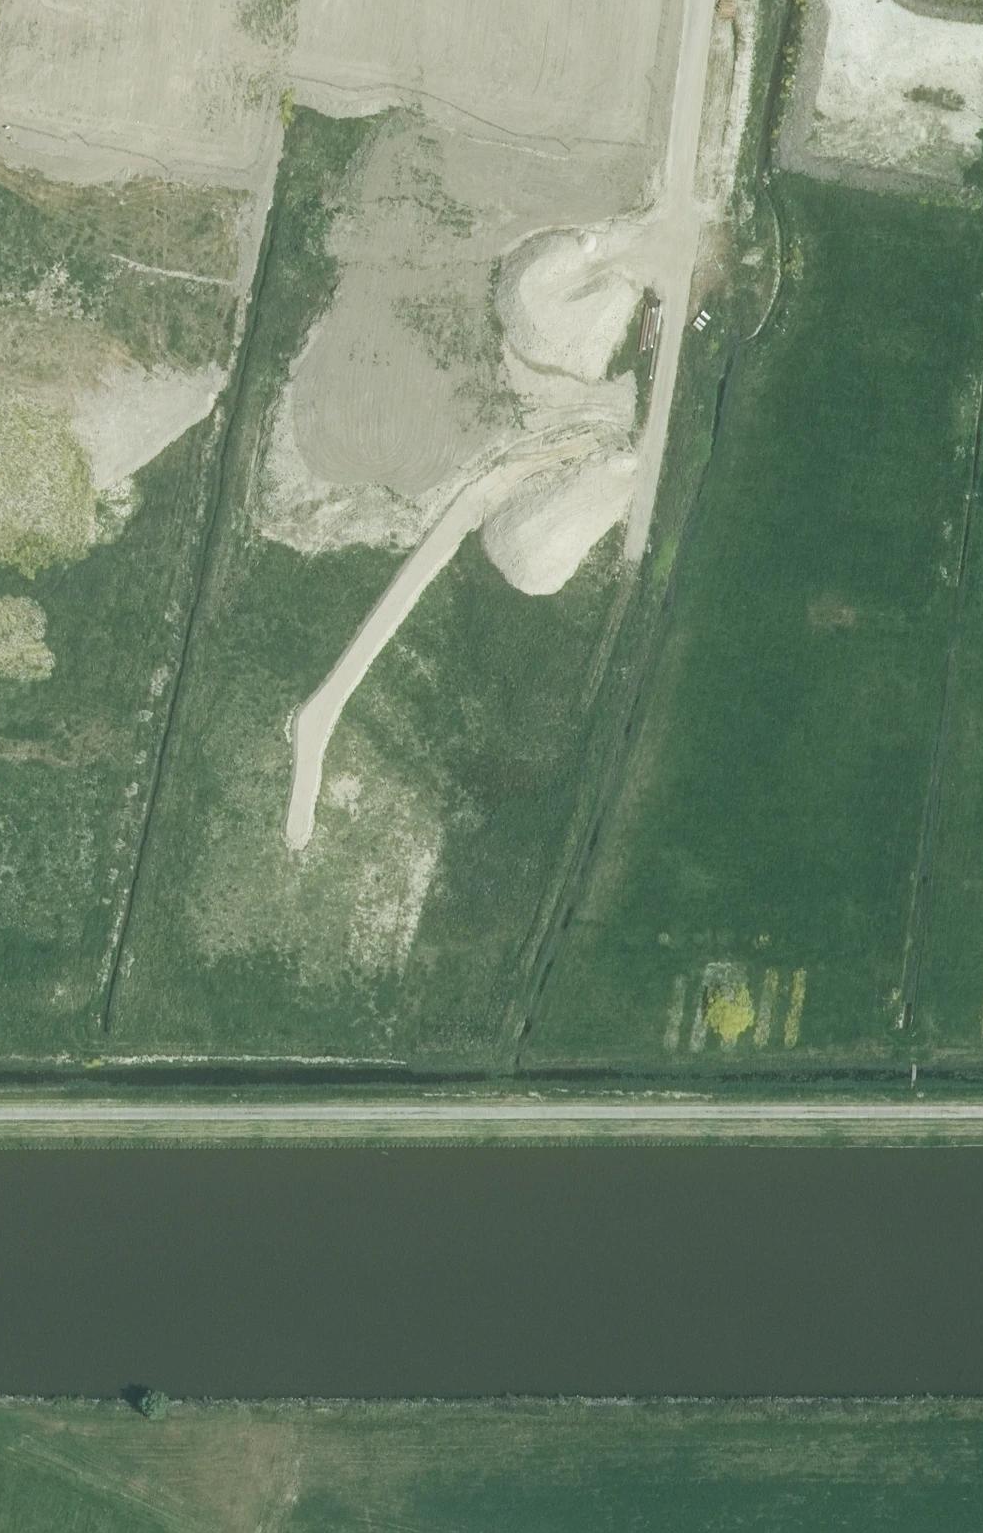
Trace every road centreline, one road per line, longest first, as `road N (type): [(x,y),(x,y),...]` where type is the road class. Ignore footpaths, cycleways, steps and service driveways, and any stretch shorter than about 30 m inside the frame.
road 1 (unclassified): [(982,1111),(0,1113)]
road 2 (unclassified): [(701,0),(679,188)]

